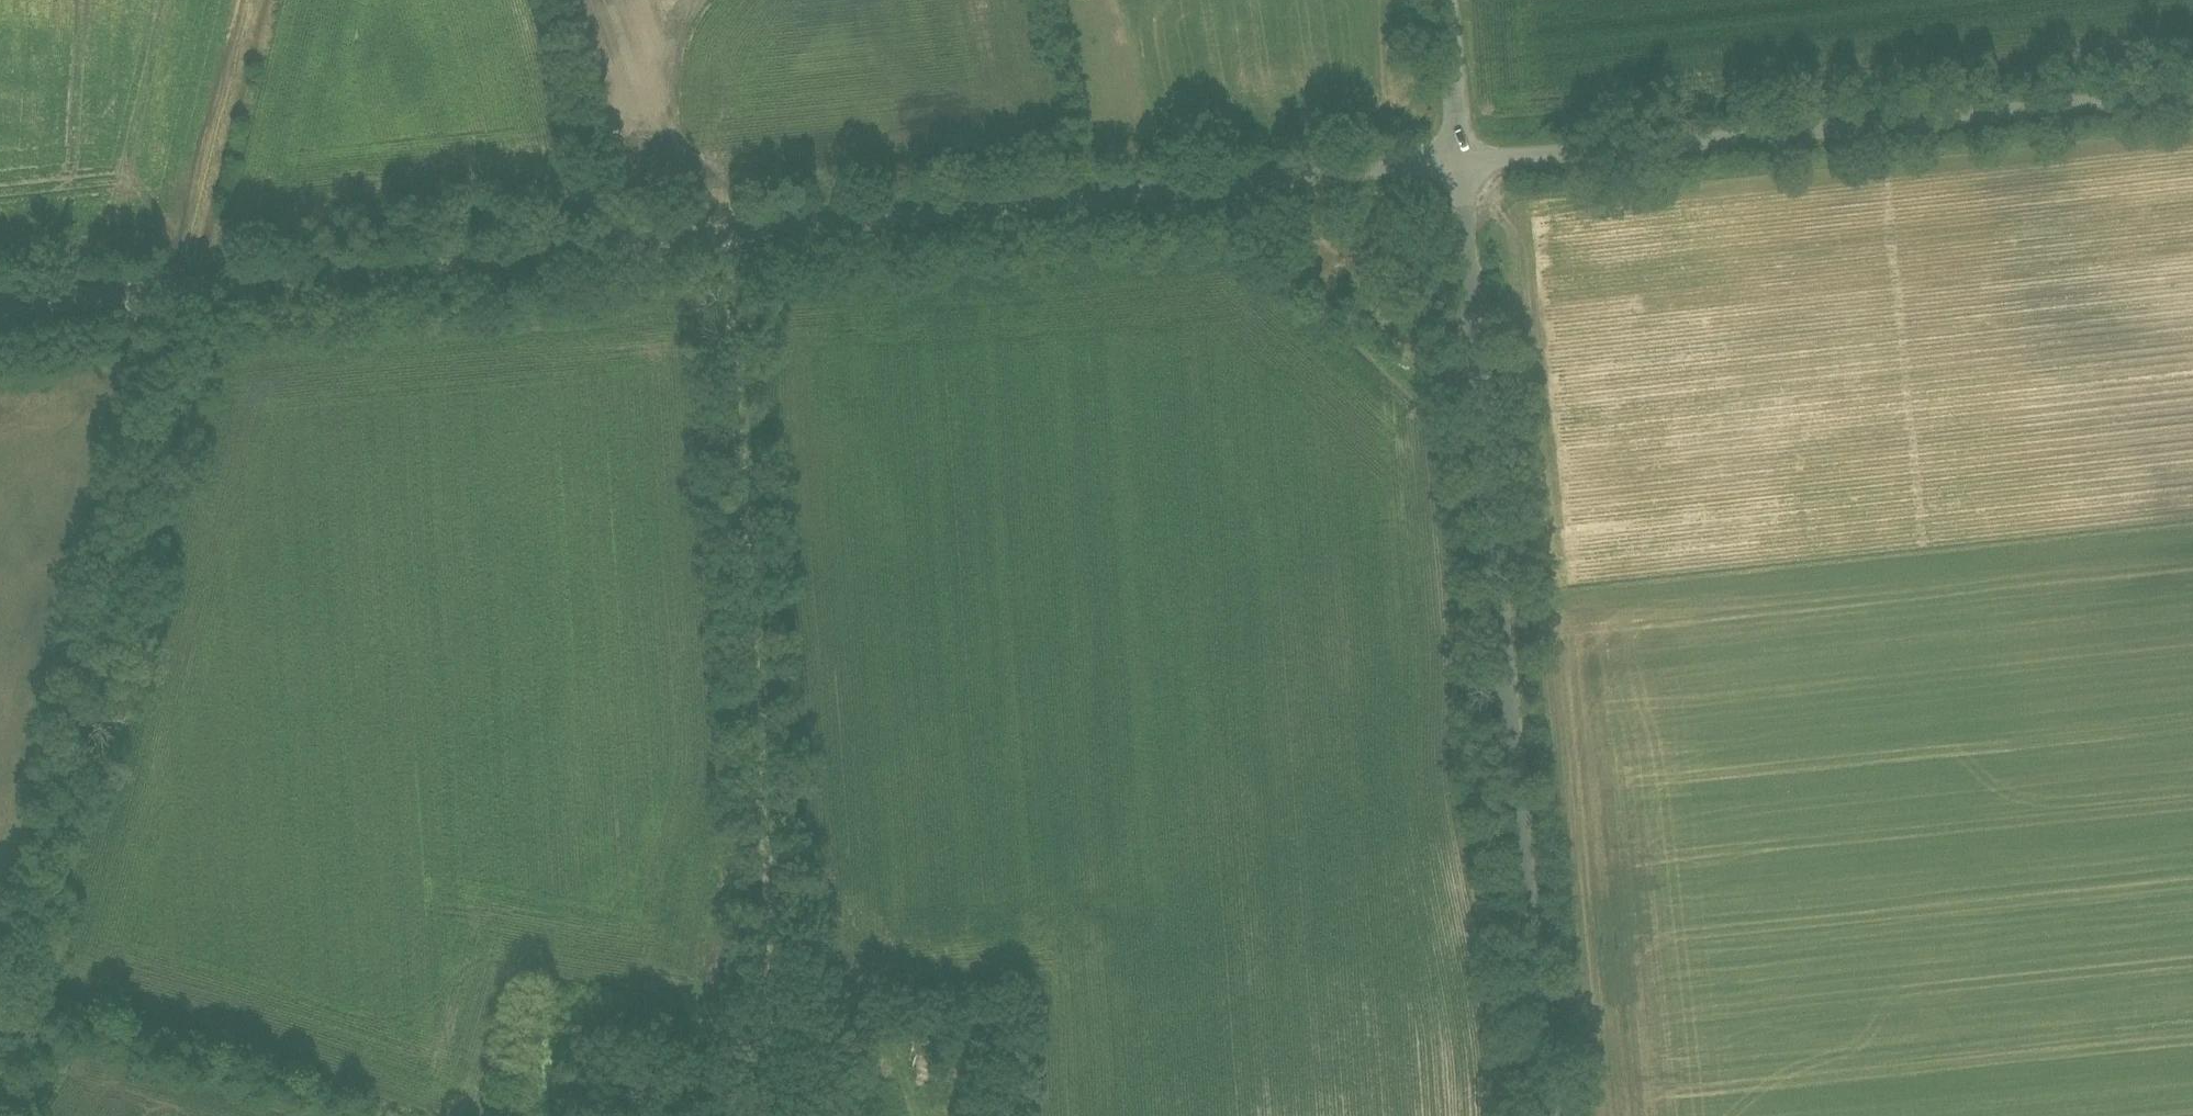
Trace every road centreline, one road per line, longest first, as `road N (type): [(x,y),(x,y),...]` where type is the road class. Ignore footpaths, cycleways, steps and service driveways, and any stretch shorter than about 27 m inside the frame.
road 1 (unclassified): [(1463,162),(0,306)]
road 2 (residential): [(1555,1115),(1463,162)]
road 3 (unclassified): [(2192,79),(1463,162)]
road 4 (residential): [(1463,162),(1447,0)]

